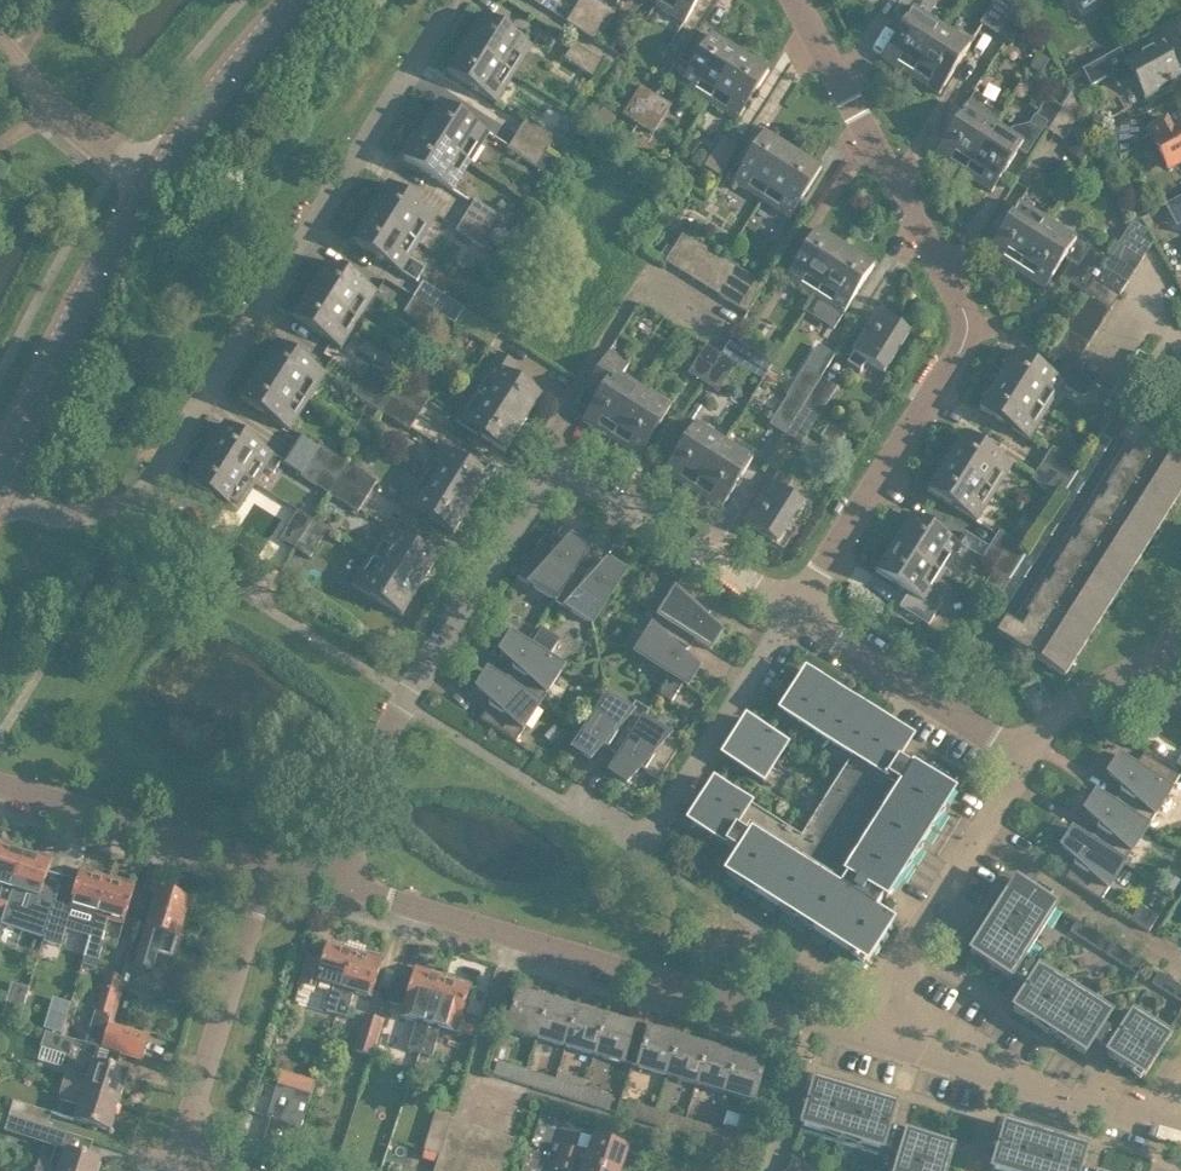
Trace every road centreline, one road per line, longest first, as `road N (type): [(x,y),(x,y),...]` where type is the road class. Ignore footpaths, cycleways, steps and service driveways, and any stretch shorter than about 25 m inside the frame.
road 1 (residential): [(340,881),(378,752),(405,698),(537,488),(558,474),(581,478),(790,612)]
road 2 (residential): [(0,513),(94,519),(127,512),(150,487),(456,0)]
road 3 (residential): [(790,612),(938,375),(952,338),(950,299),(934,253),(795,0)]
road 4 (unclassified): [(340,881),(851,1034)]
road 5 (unclassified): [(1180,1127),(870,1040)]
road 6 (residential): [(870,1040),(923,919),(1023,760)]
road 7 (tertiary): [(0,467),(60,336),(141,193)]
road 8 (residential): [(178,1153),(267,862)]
road 9 (unclassified): [(267,862),(0,781)]
road 10 (residential): [(1023,760),(790,612)]
road 11 (tertiary): [(141,193),(288,0)]
road 12 (residential): [(1023,760),(1070,703),(1180,640)]
road 13 (residential): [(141,193),(58,131),(0,59)]

